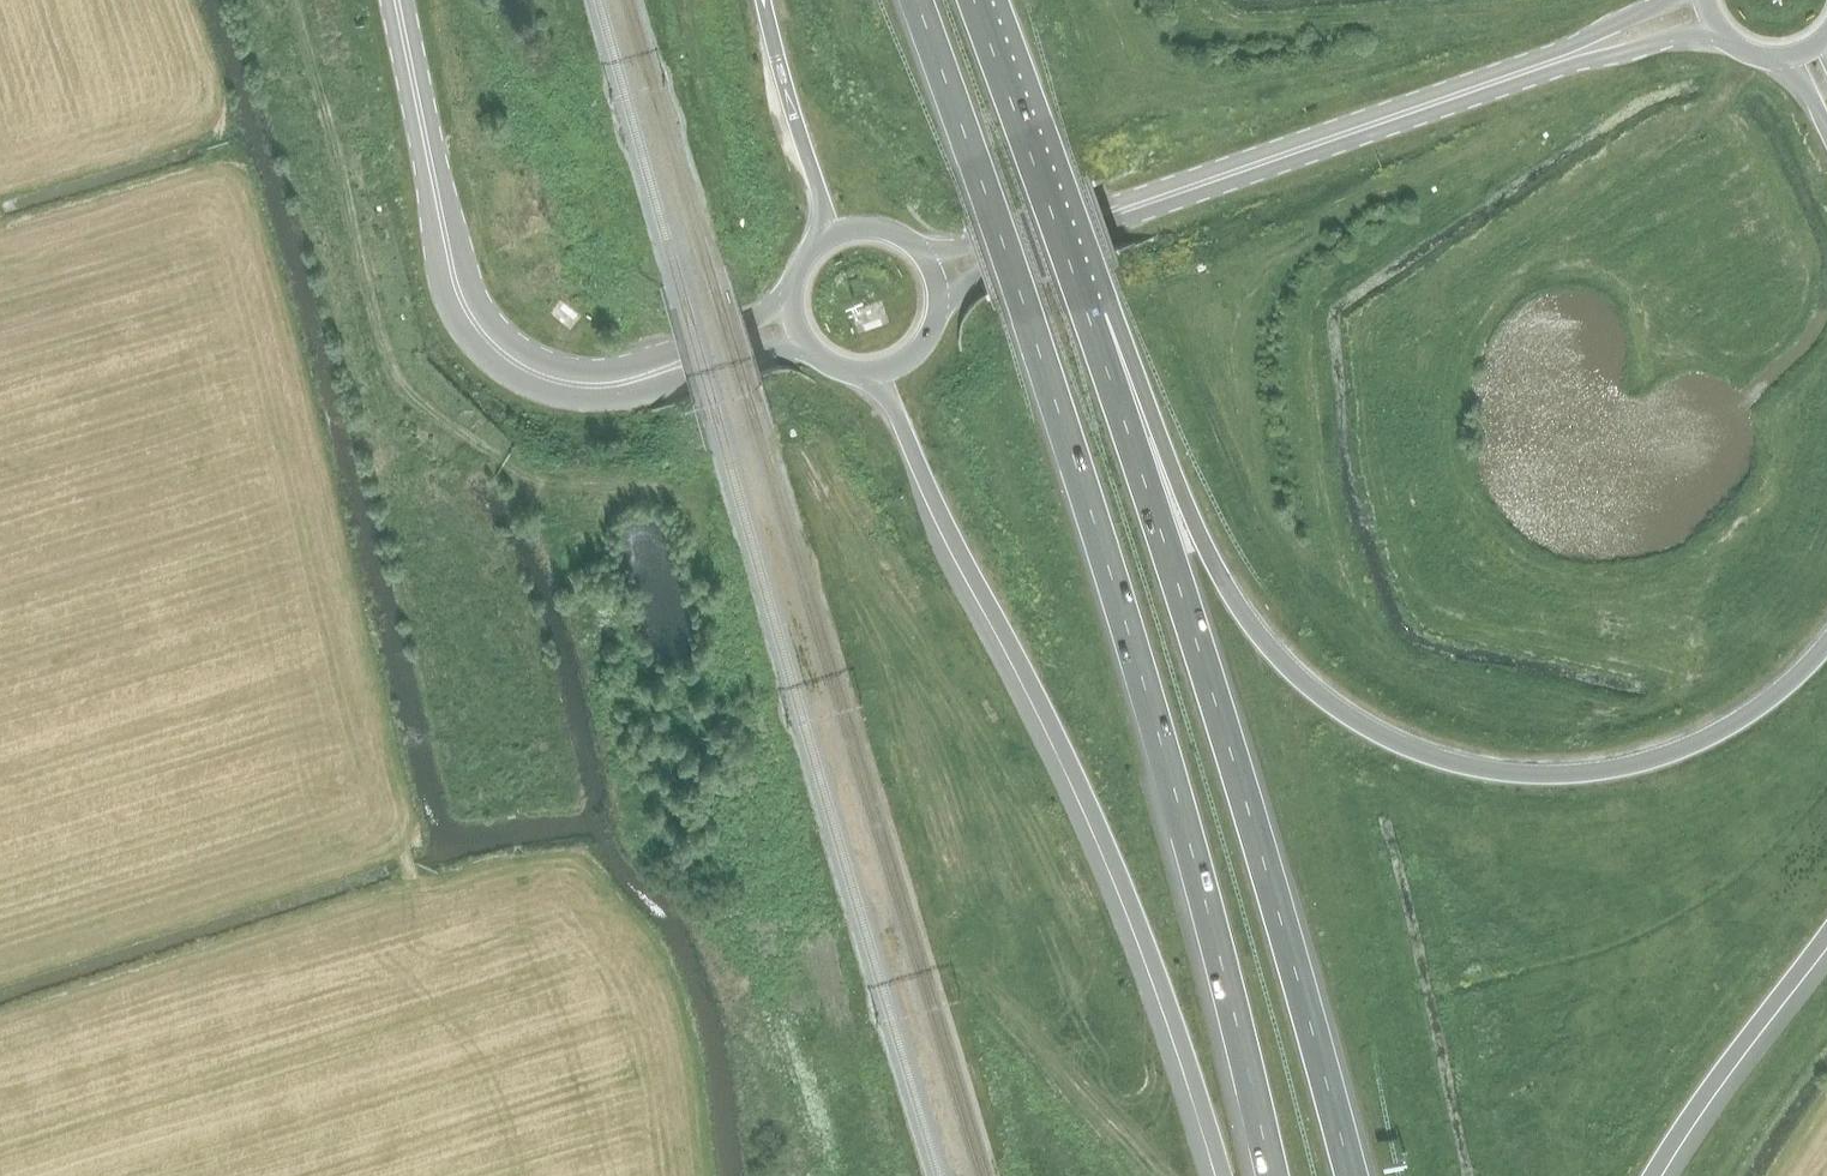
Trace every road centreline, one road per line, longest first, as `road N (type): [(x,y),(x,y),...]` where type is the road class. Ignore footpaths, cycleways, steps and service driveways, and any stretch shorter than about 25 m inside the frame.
road 1 (trunk): [(1826,645),(1756,710),(1633,767),(1513,775),(1400,746),(1311,692),(1236,605),(1089,322)]
road 2 (trunk): [(1351,1175),(1231,752),(1089,322)]
road 3 (motorway): [(863,376),(880,385),(1115,862),(1224,1175)]
road 4 (trunk): [(915,0),(1061,420),(1169,767)]
road 5 (track): [(301,0),(379,322),(410,389),(502,463),(543,483),(676,489)]
road 6 (secondary): [(1578,52),(1065,231)]
road 7 (secondary): [(649,375),(588,386),(555,381),(530,372),(481,334),(456,287),(397,0)]
road 8 (track): [(1747,54),(1712,108),(1605,162),(1439,281),(1420,369)]
road 9 (motorway): [(1169,767),(1272,1175)]
road 10 (trunk): [(1089,322),(973,0)]
road 11 (motorway): [(1655,1175),(1826,934)]
road 12 (trunk): [(763,0),(821,204),(821,241)]
road 13 (secondary): [(789,299),(764,317),(698,339),(649,375)]
road 14 (secondary): [(649,375),(709,375),(803,344)]
road 15 (secondary): [(1065,231),(1026,229),(937,257),(917,250)]
road 16 (secondary): [(938,305),(1036,262),(1065,231)]
road 17 (secondary): [(1578,52),(1630,52),(1673,36),(1720,35)]

